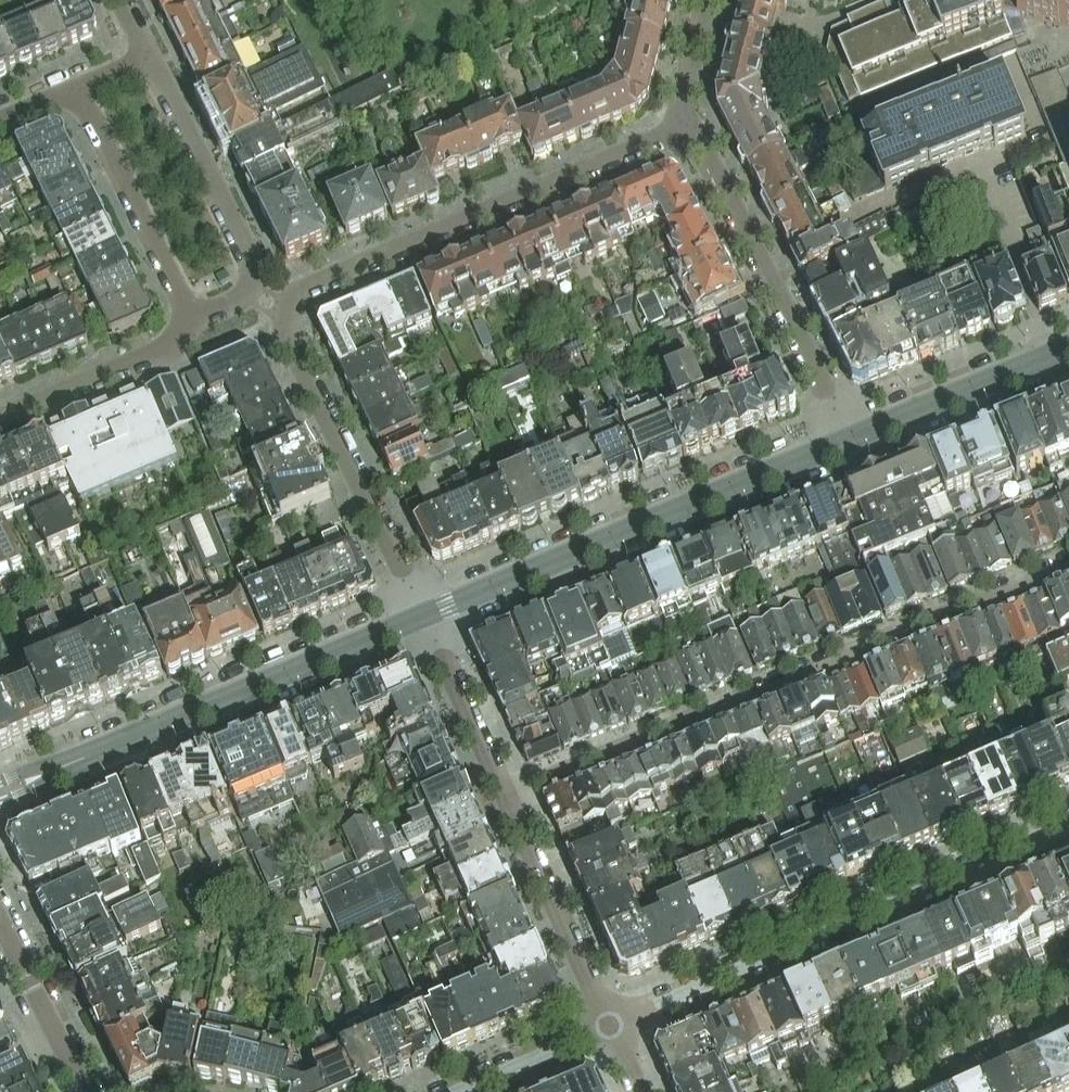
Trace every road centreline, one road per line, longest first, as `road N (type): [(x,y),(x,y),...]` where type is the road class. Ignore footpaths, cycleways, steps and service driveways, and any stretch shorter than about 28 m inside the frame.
road 1 (residential): [(423,618),(291,345),(288,301),(688,123)]
road 2 (residential): [(505,795),(849,658),(866,641),(972,596),(997,600),(1068,569)]
road 3 (residential): [(609,1025),(1068,825)]
road 4 (tertiary): [(423,618),(842,442)]
road 5 (tertiary): [(61,766),(423,618)]
road 6 (residential): [(688,123),(842,442)]
road 7 (residential): [(190,322),(242,299),(260,273),(152,56)]
road 8 (residential): [(79,88),(190,322)]
road 9 (residential): [(609,1025),(505,795)]
road 10 (tertiary): [(842,442),(1068,348)]
road 11 (residential): [(0,417),(178,340),(190,322)]
road 12 (residential): [(505,795),(423,618)]
road 13 (residential): [(0,920),(87,1091)]
road 14 (residential): [(455,1091),(609,1025)]
road 15 (residential): [(712,0),(688,123)]

